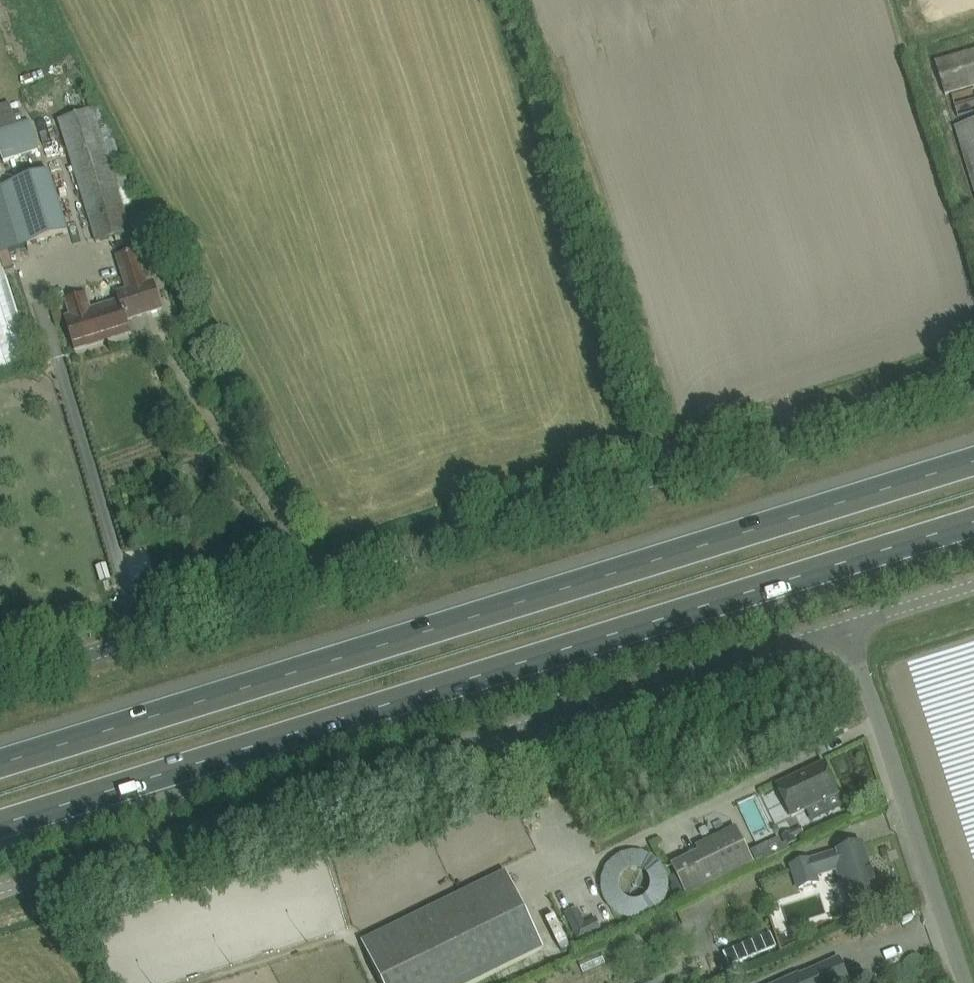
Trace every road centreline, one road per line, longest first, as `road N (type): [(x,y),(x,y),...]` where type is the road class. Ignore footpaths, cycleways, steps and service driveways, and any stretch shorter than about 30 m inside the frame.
road 1 (unclassified): [(0,675),(973,367)]
road 2 (motorway): [(0,823),(973,520)]
road 3 (motorway): [(973,460),(0,762)]
road 4 (unclassified): [(845,625),(0,887)]
road 5 (unclassified): [(965,982),(845,625)]
road 6 (unclassified): [(973,586),(845,625)]

